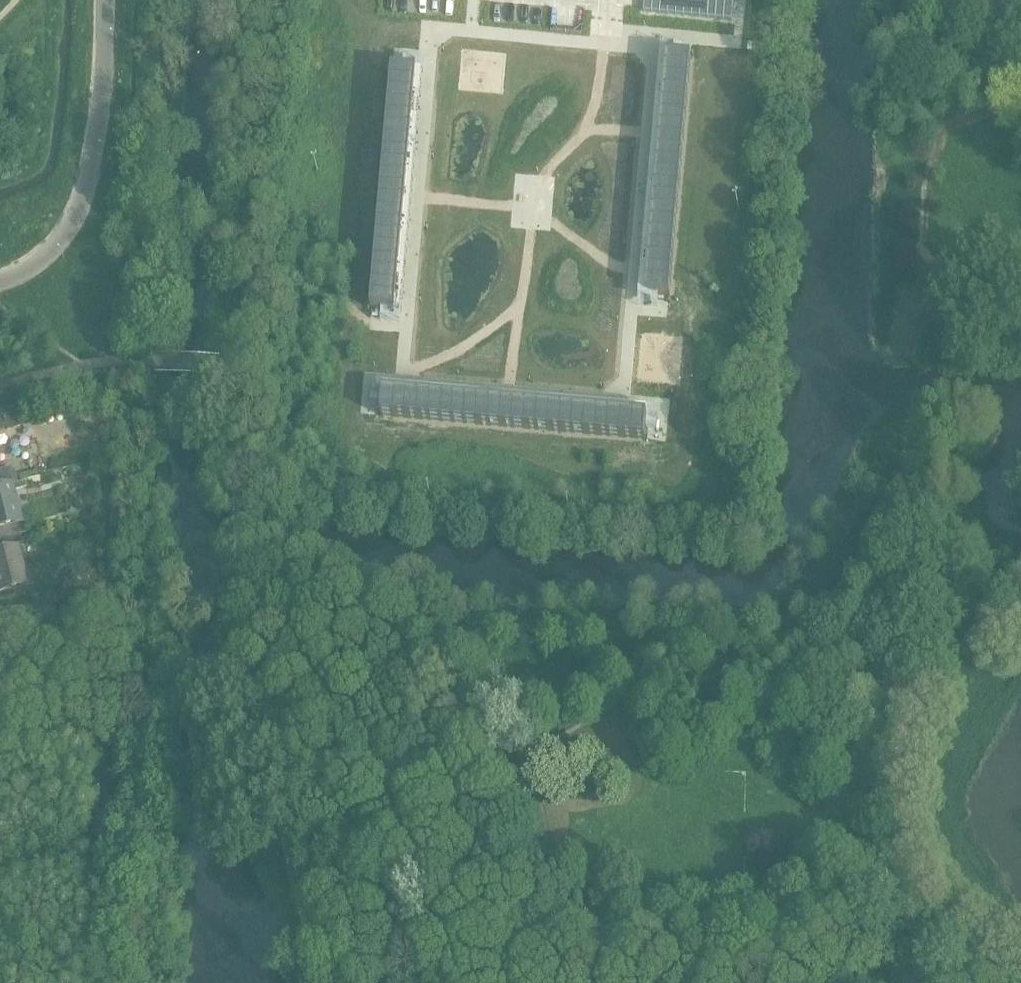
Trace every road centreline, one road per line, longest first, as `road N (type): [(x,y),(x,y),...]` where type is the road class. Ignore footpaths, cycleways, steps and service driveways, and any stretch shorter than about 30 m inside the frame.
road 1 (unclassified): [(0,281),(48,256),(81,204),(96,142),(107,0)]

